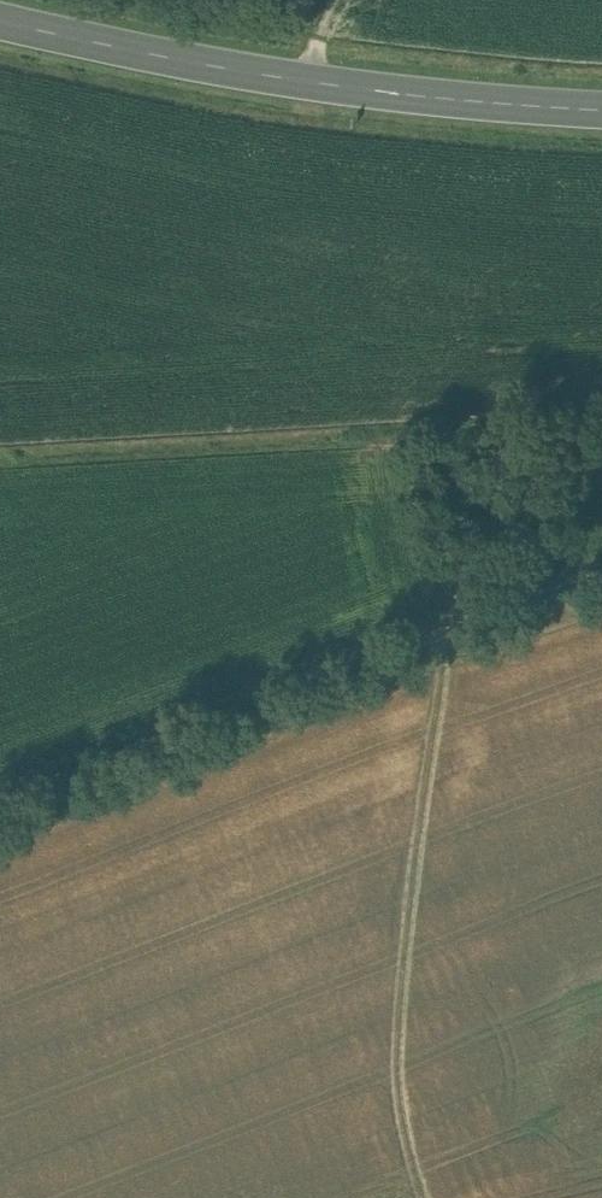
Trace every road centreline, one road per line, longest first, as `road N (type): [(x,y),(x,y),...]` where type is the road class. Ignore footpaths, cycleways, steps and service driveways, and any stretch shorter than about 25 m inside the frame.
road 1 (track): [(0,808),(601,582)]
road 2 (secondary): [(601,112),(248,75),(0,23)]

